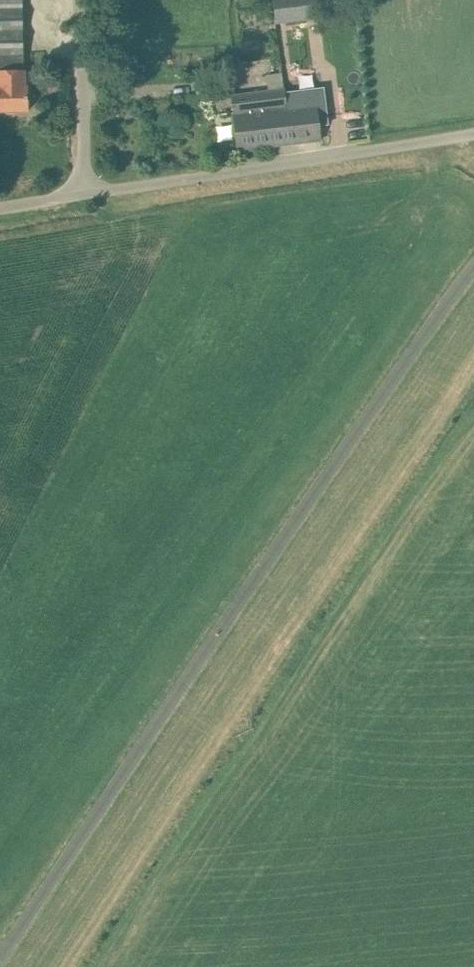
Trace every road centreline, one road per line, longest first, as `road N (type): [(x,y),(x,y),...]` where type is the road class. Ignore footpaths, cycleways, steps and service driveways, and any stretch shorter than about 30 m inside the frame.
road 1 (unclassified): [(0,957),(473,271)]
road 2 (unclassified): [(86,195),(473,135)]
road 3 (unclassified): [(86,195),(79,0)]

